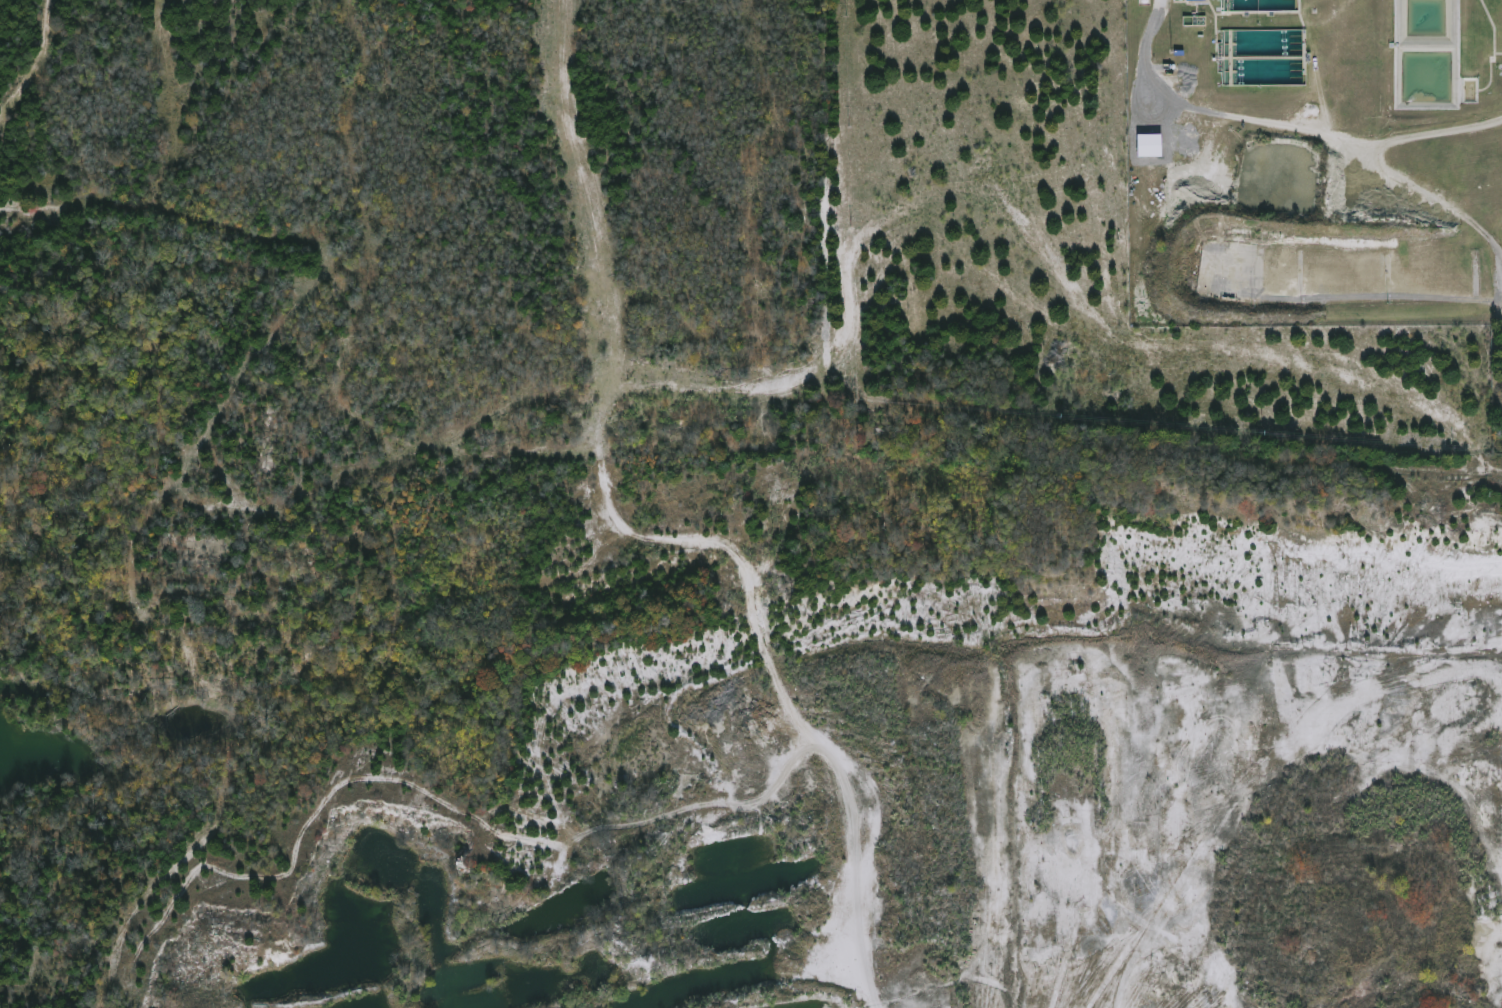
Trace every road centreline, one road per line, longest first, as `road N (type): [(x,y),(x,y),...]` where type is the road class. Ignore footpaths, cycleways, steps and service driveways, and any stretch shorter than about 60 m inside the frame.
road 1 (residential): [(853,430),(1501,485)]
road 2 (track): [(853,430),(833,422),(825,397),(825,0)]

